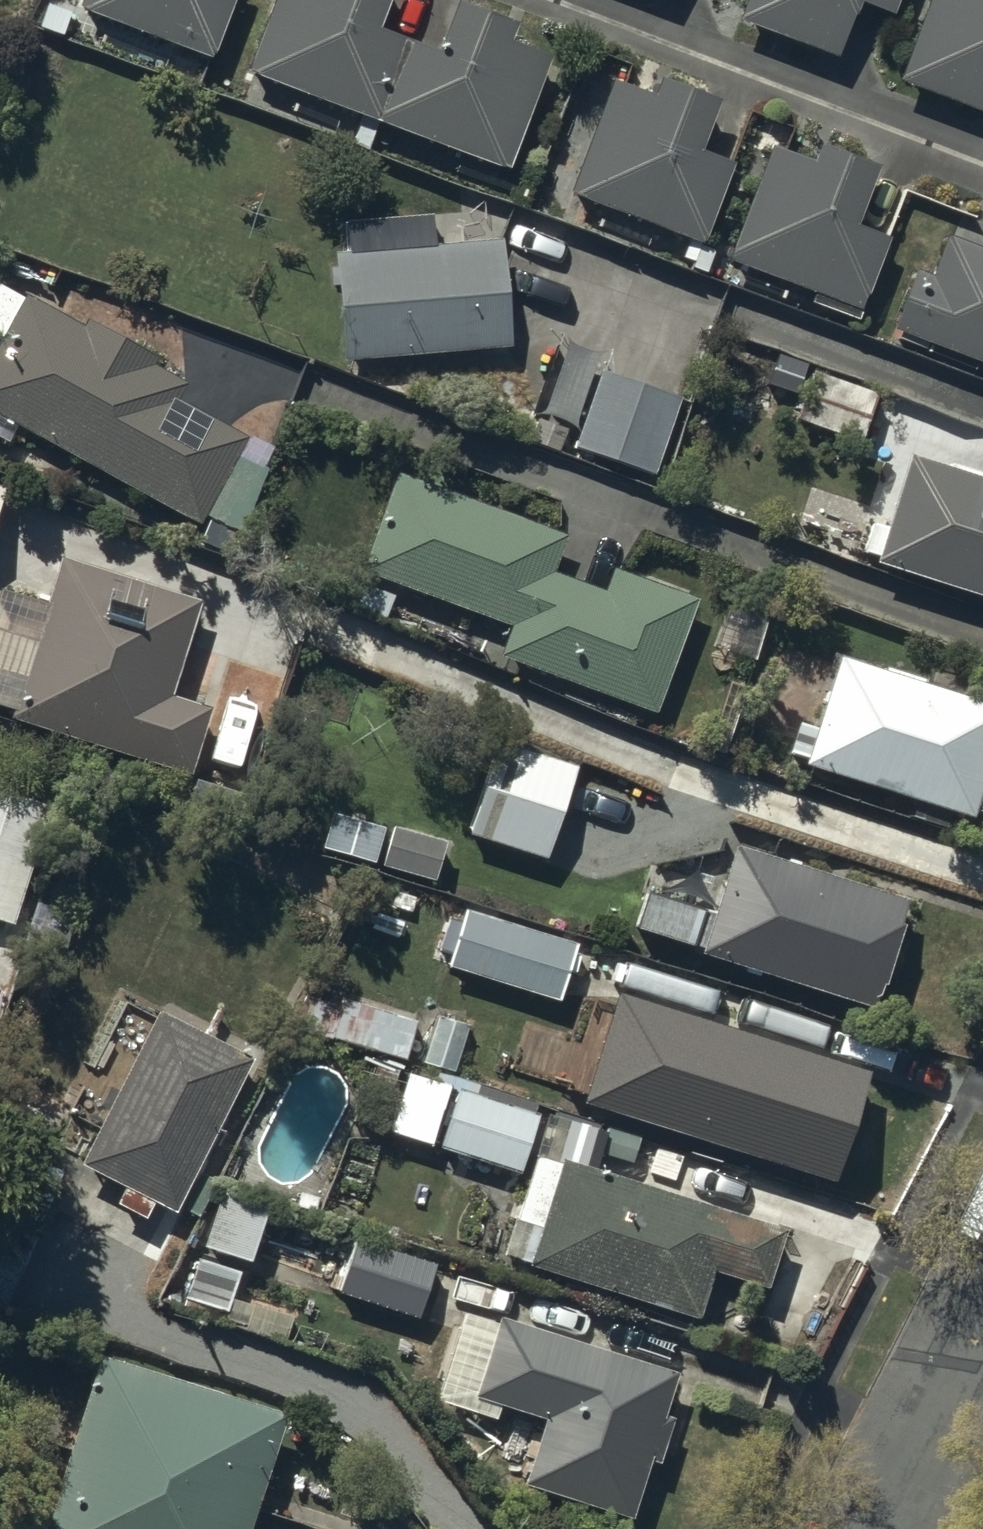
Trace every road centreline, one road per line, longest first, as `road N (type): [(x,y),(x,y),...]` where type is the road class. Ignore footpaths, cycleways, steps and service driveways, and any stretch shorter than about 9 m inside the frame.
road 1 (residential): [(878,1528),(982,1325)]

